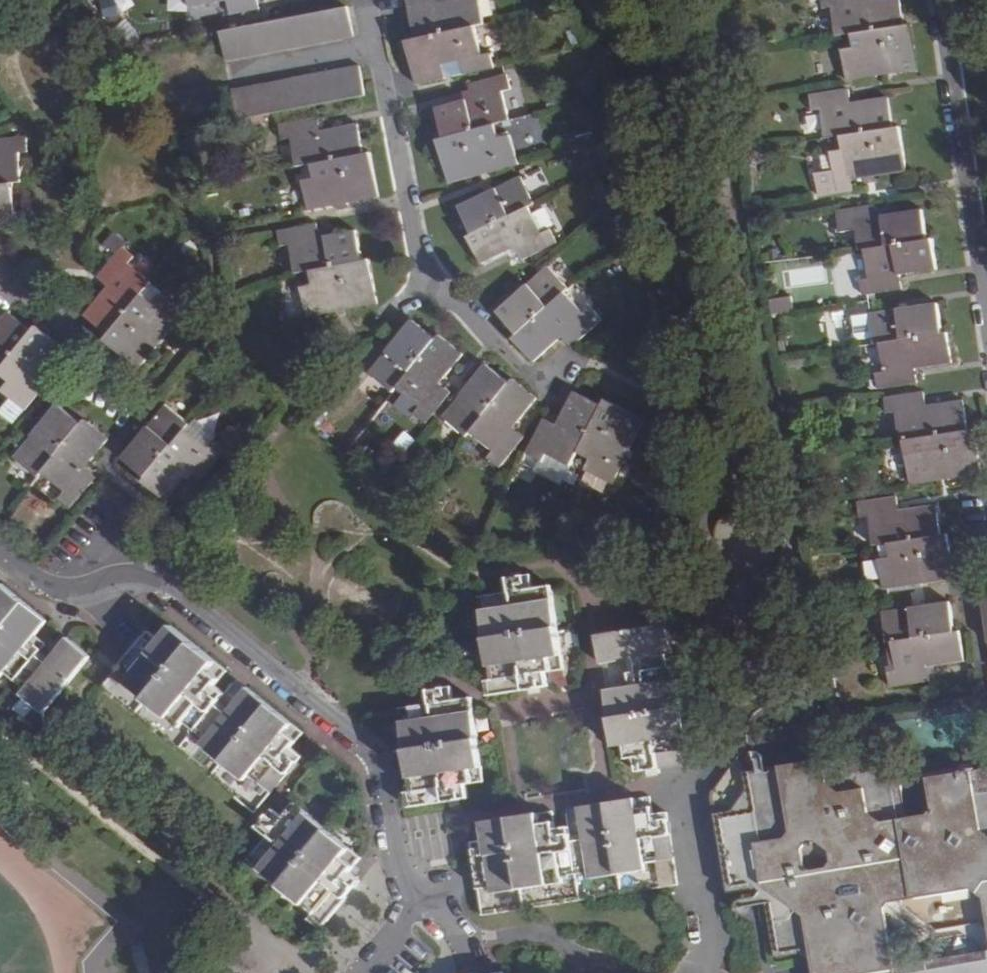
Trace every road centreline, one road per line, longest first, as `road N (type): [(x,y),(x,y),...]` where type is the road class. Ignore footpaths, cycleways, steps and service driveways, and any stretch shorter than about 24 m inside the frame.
road 1 (residential): [(0,552),(56,591),(79,594),(126,579),(168,589),(366,748),(401,863),(420,897),(479,951)]
road 2 (residential): [(556,385),(527,377),(430,267),(403,199),(365,0)]
road 3 (residential): [(986,310),(941,0)]
road 4 (residential): [(0,284),(24,293),(101,361),(105,391),(124,408)]

